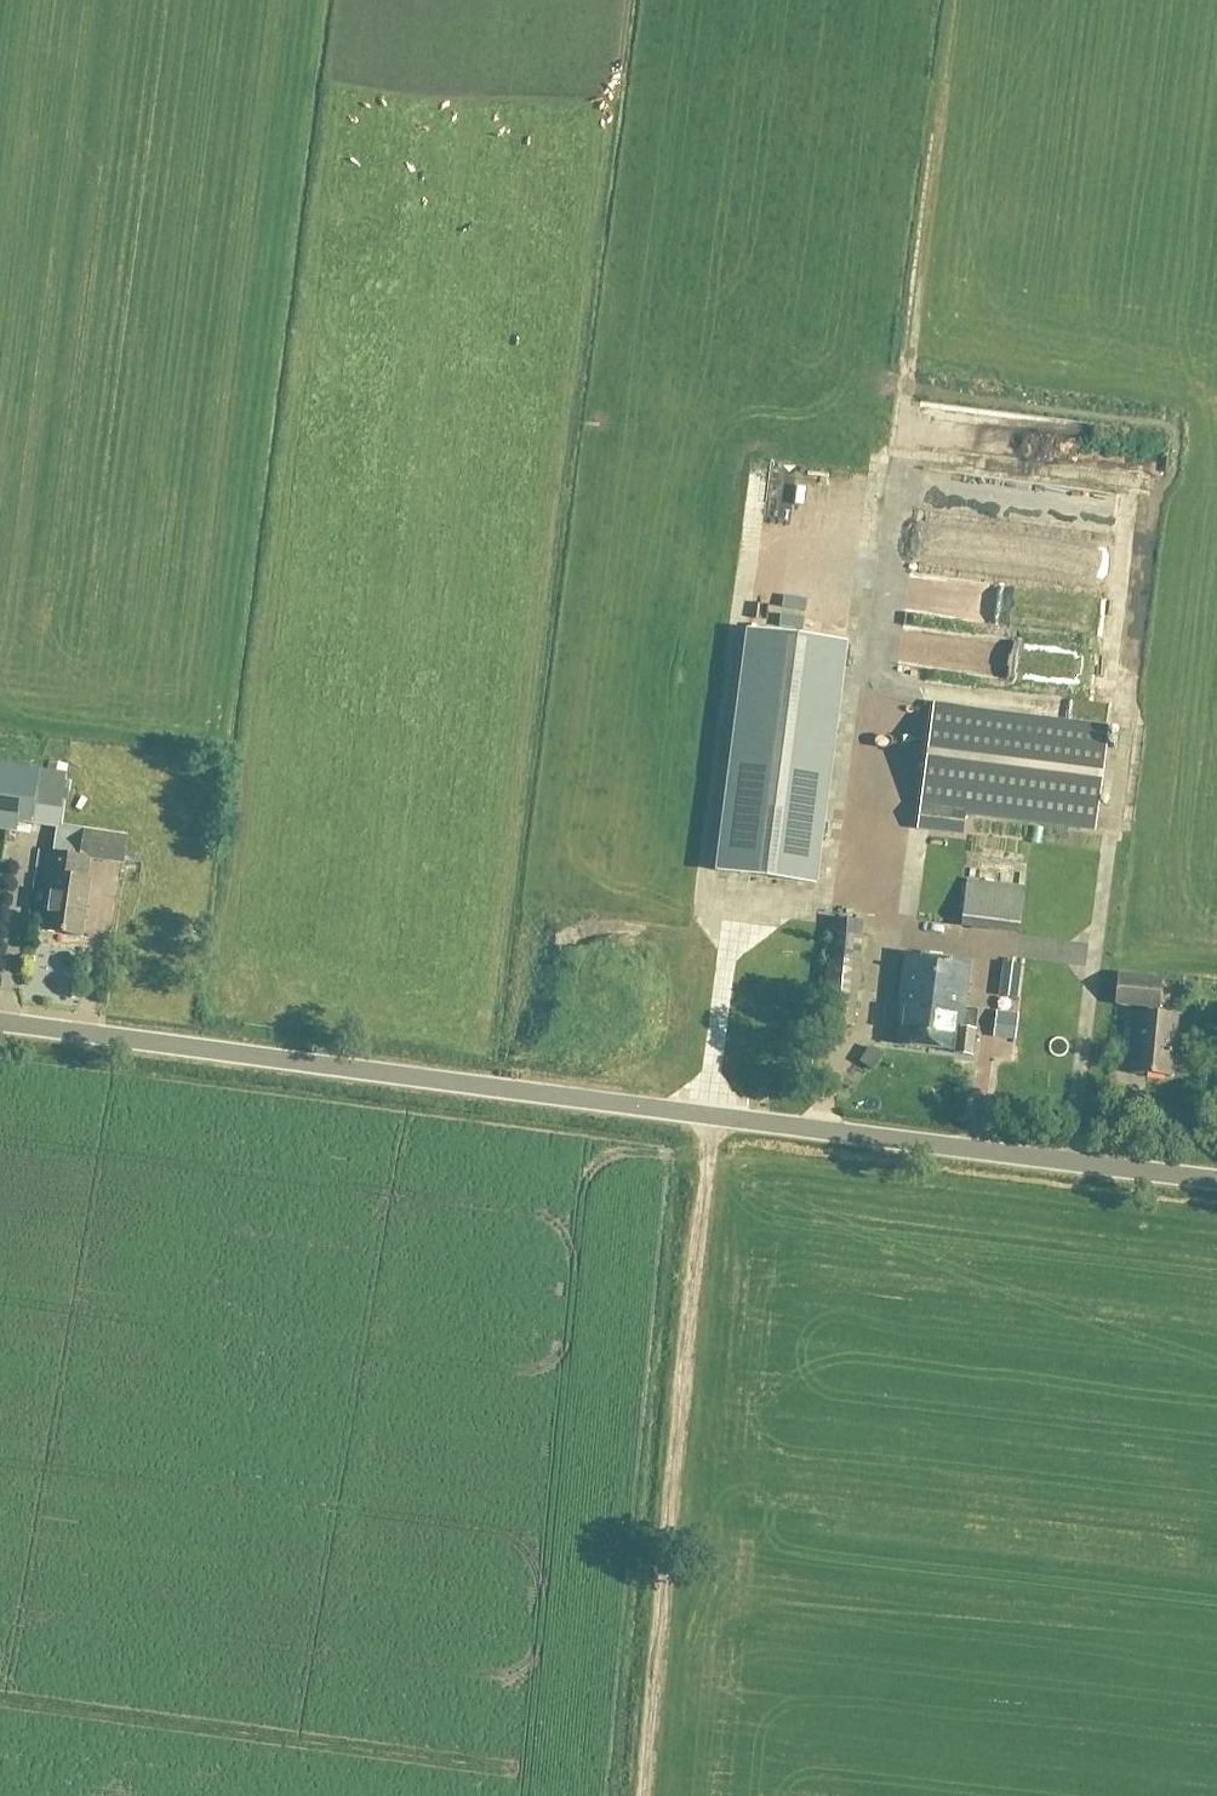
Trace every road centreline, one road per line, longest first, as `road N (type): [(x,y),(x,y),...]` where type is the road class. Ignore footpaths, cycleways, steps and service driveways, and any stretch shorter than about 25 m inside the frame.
road 1 (tertiary): [(1216,1180),(0,1025)]
road 2 (track): [(711,1118),(639,1795)]

